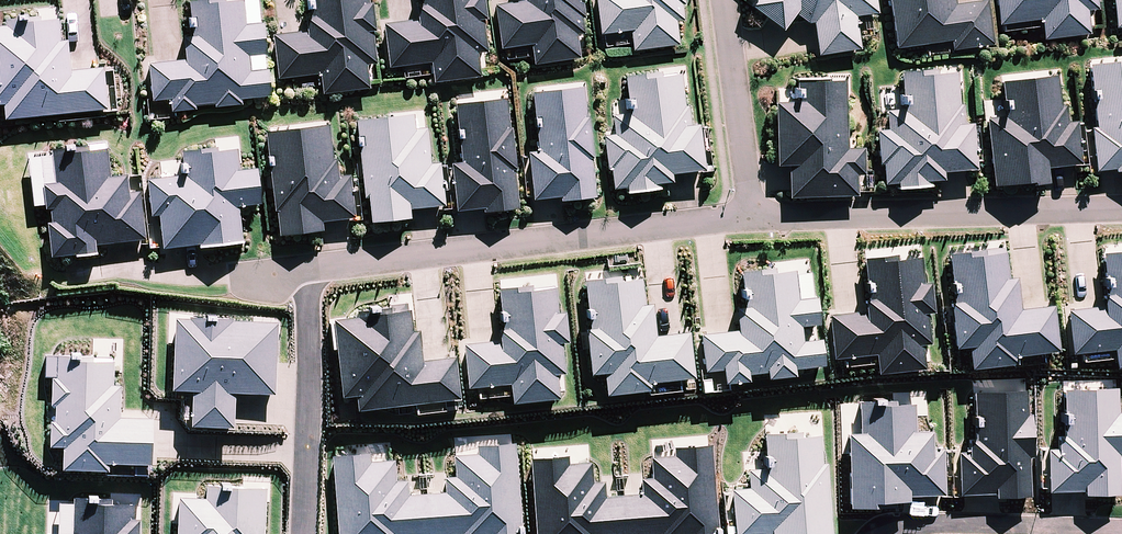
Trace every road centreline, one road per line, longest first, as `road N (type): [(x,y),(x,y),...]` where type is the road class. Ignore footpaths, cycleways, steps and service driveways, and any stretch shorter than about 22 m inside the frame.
road 1 (residential): [(308,267),(749,221)]
road 2 (residential): [(749,221),(1121,210)]
road 3 (residential): [(308,267),(304,533)]
road 4 (residential): [(894,533),(910,527),(1121,529)]
road 5 (residential): [(749,221),(724,0)]

